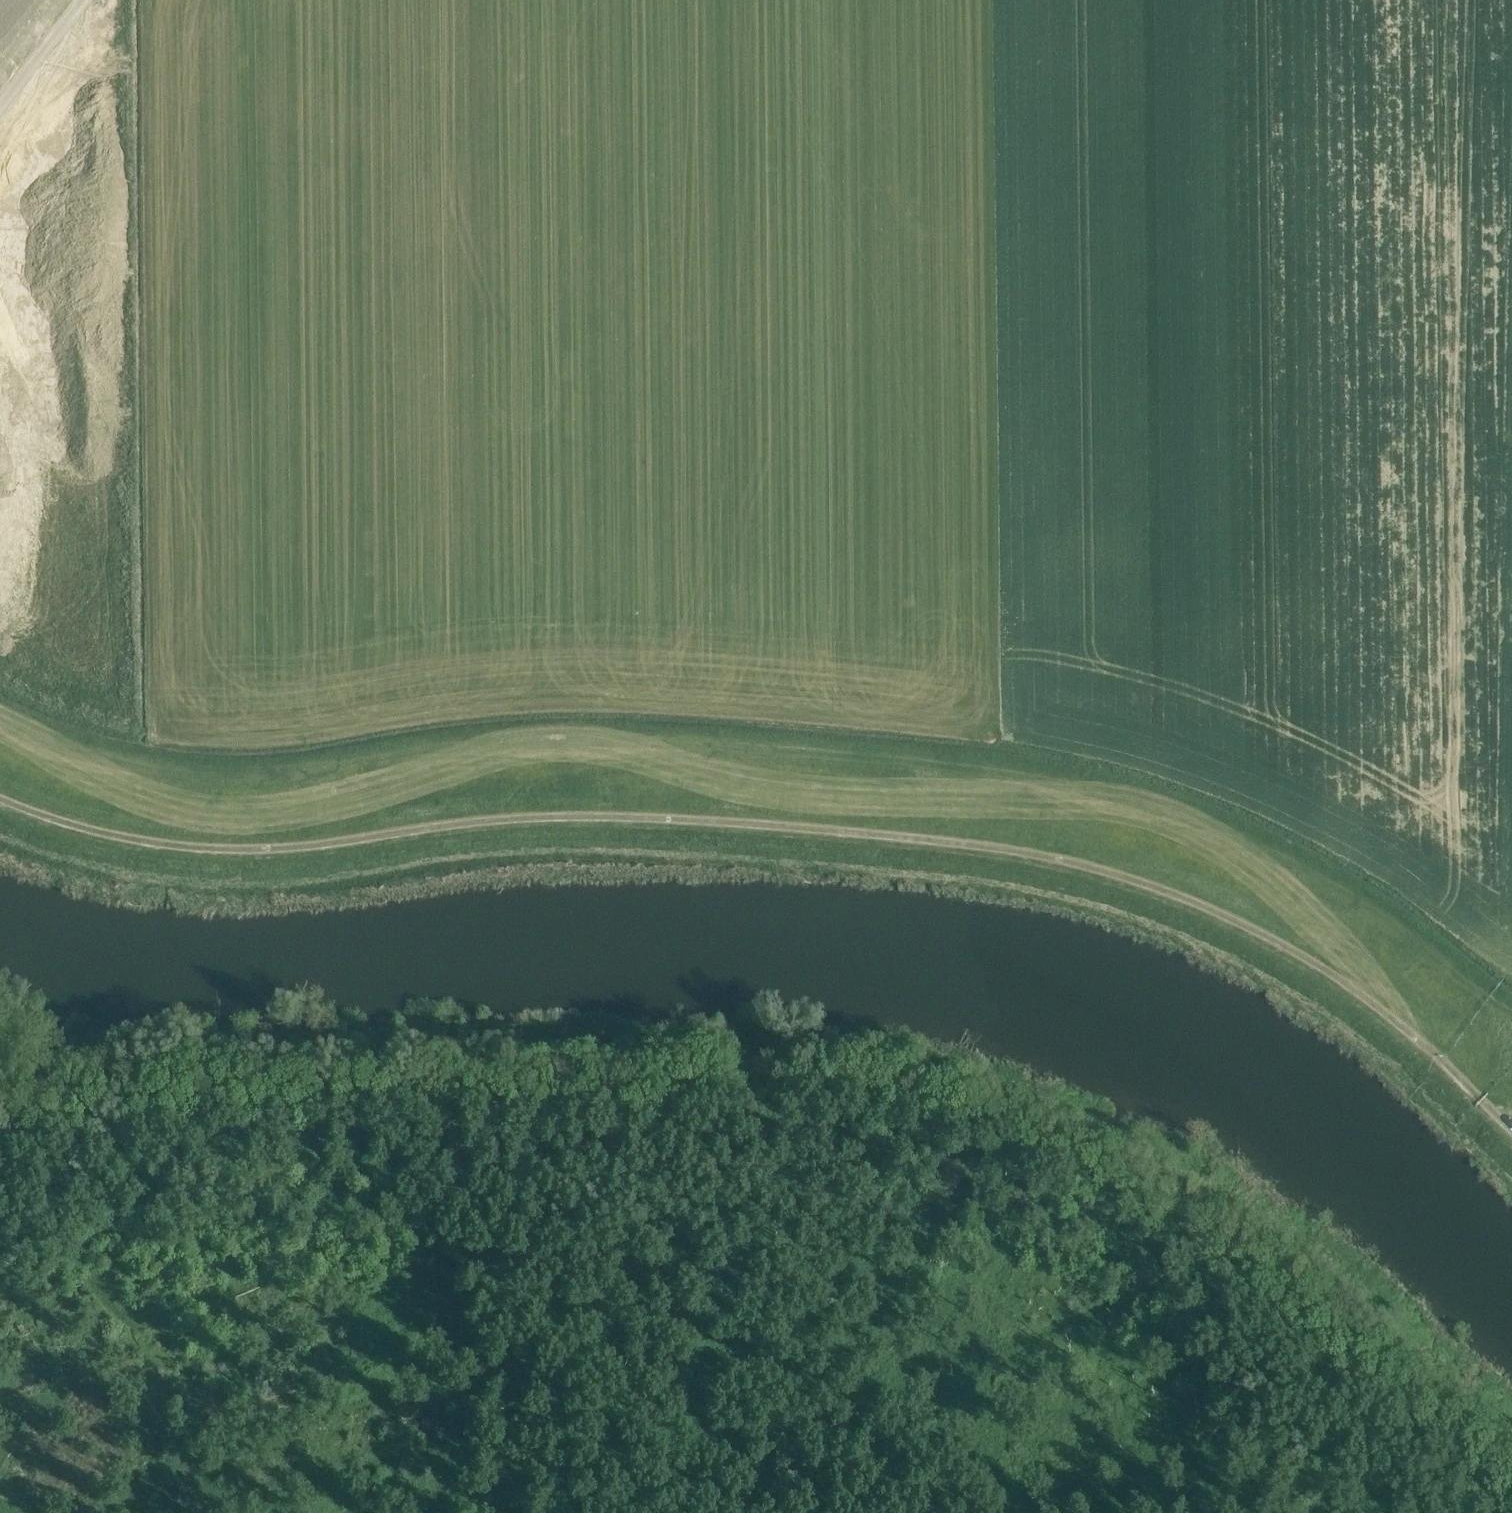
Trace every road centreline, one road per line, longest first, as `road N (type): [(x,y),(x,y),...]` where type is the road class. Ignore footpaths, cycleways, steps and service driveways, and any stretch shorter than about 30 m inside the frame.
road 1 (track): [(1511,1140),(1376,1003),(1316,963),(1257,928),(1148,884),(1028,852),(868,831),(533,814),(323,845),(175,845),(0,797)]
road 2 (track): [(0,111),(85,0)]

